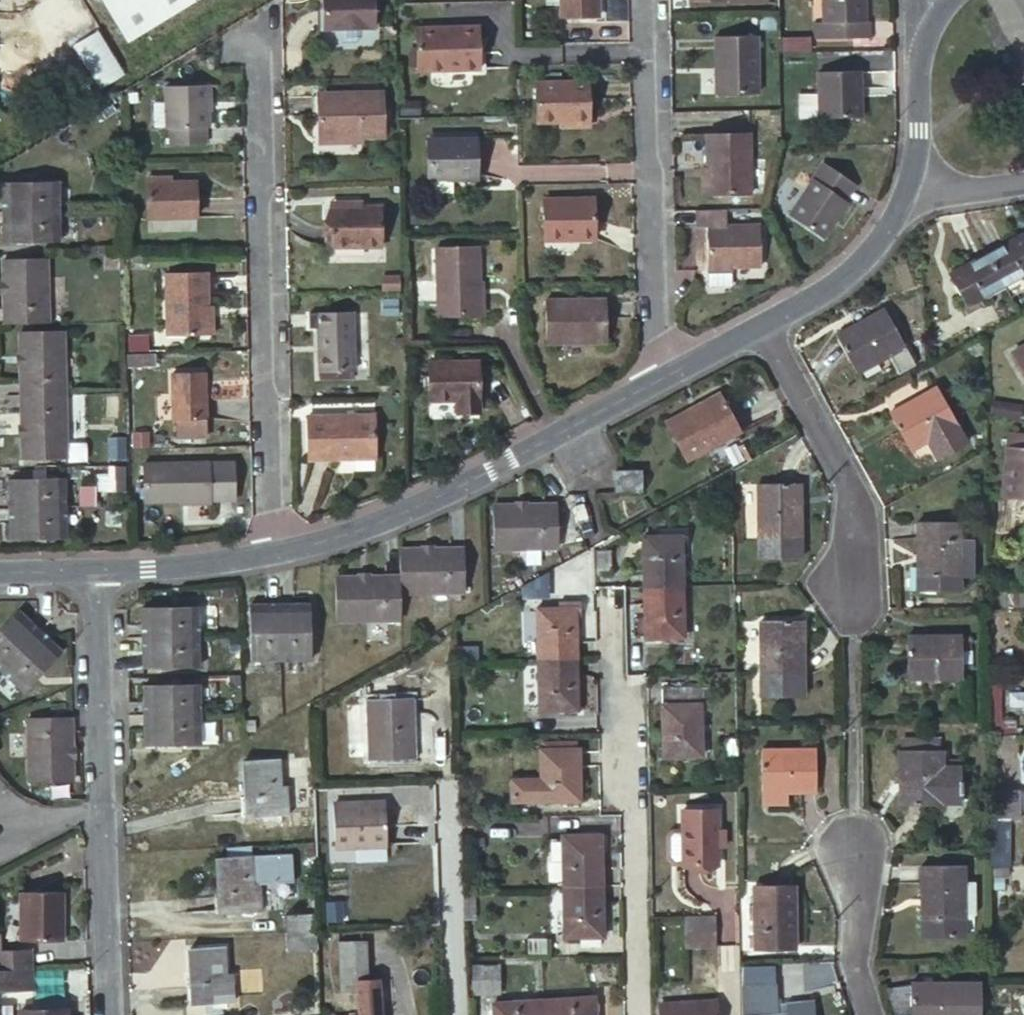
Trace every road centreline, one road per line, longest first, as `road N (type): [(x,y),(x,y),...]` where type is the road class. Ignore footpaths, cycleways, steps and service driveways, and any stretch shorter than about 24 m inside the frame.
road 1 (residential): [(272,554),(259,45)]
road 2 (residential): [(108,1014),(98,570)]
road 3 (residential): [(636,1014),(637,811),(612,678),(608,591)]
road 4 (residential): [(272,554),(374,524),(656,383)]
road 5 (residential): [(656,383),(647,0)]
road 6 (unclassified): [(763,324),(852,488),(855,637)]
road 7 (residential): [(763,324),(869,254),(919,183)]
road 8 (unclassified): [(856,812),(854,960),(869,1014)]
road 9 (residential): [(919,183),(914,6)]
road 10 (residential): [(98,570),(213,566),(272,554)]
road 11 (residential): [(656,383),(763,324)]

